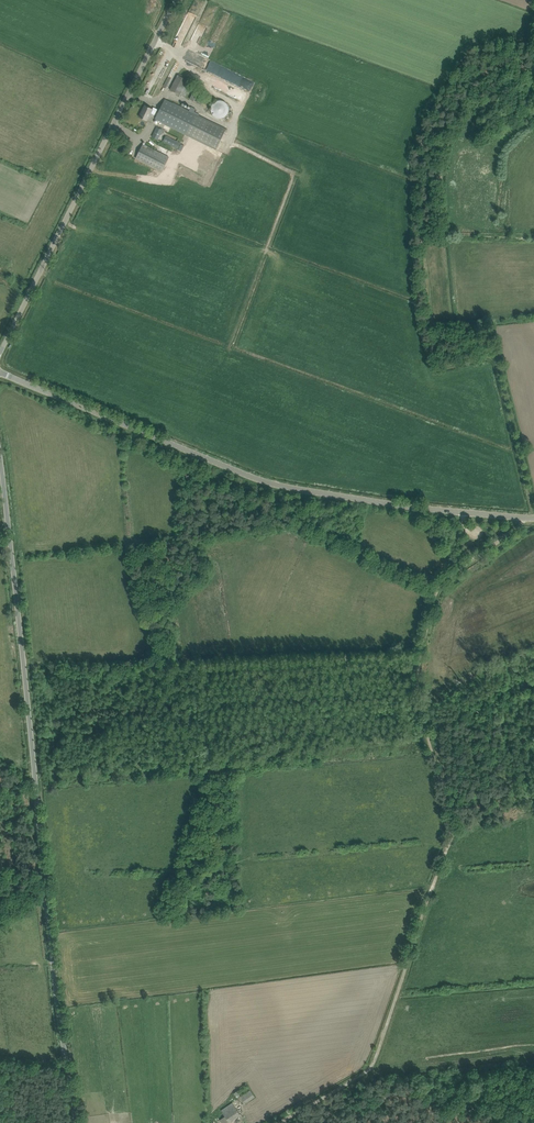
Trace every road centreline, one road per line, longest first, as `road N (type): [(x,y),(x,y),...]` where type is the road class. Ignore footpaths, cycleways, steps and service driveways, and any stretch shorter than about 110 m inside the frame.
road 1 (unclassified): [(77,1122),(0,462)]
road 2 (unclassified): [(533,519),(270,485),(0,372)]
road 3 (unclassified): [(0,353),(176,0)]

